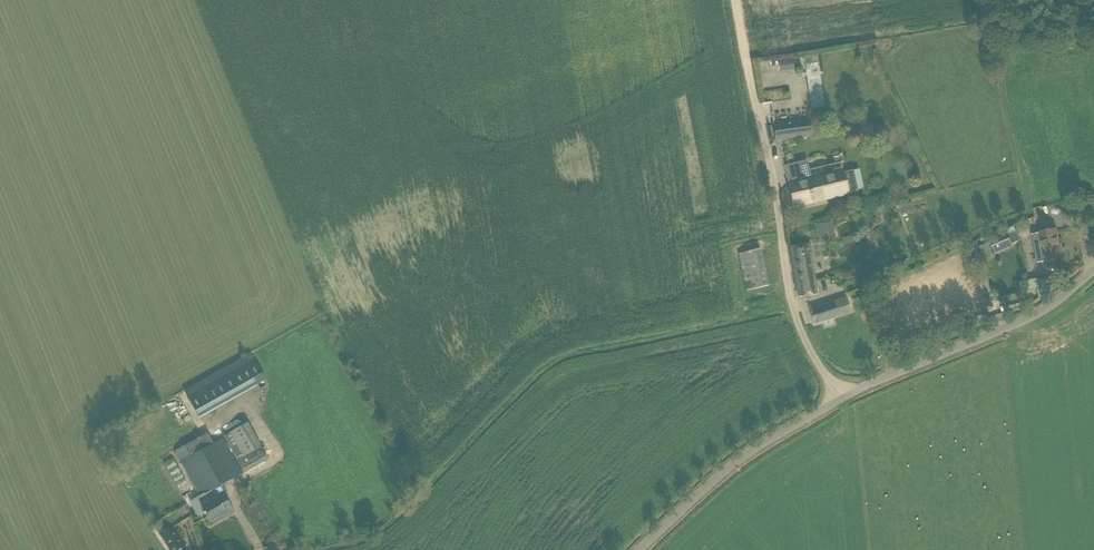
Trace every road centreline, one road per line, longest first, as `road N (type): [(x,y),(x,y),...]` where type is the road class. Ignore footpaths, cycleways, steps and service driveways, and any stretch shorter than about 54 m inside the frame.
road 1 (unclassified): [(641,549),(769,439),(892,373),(1023,321),(1093,271)]
road 2 (track): [(838,400),(795,320),(734,0)]

